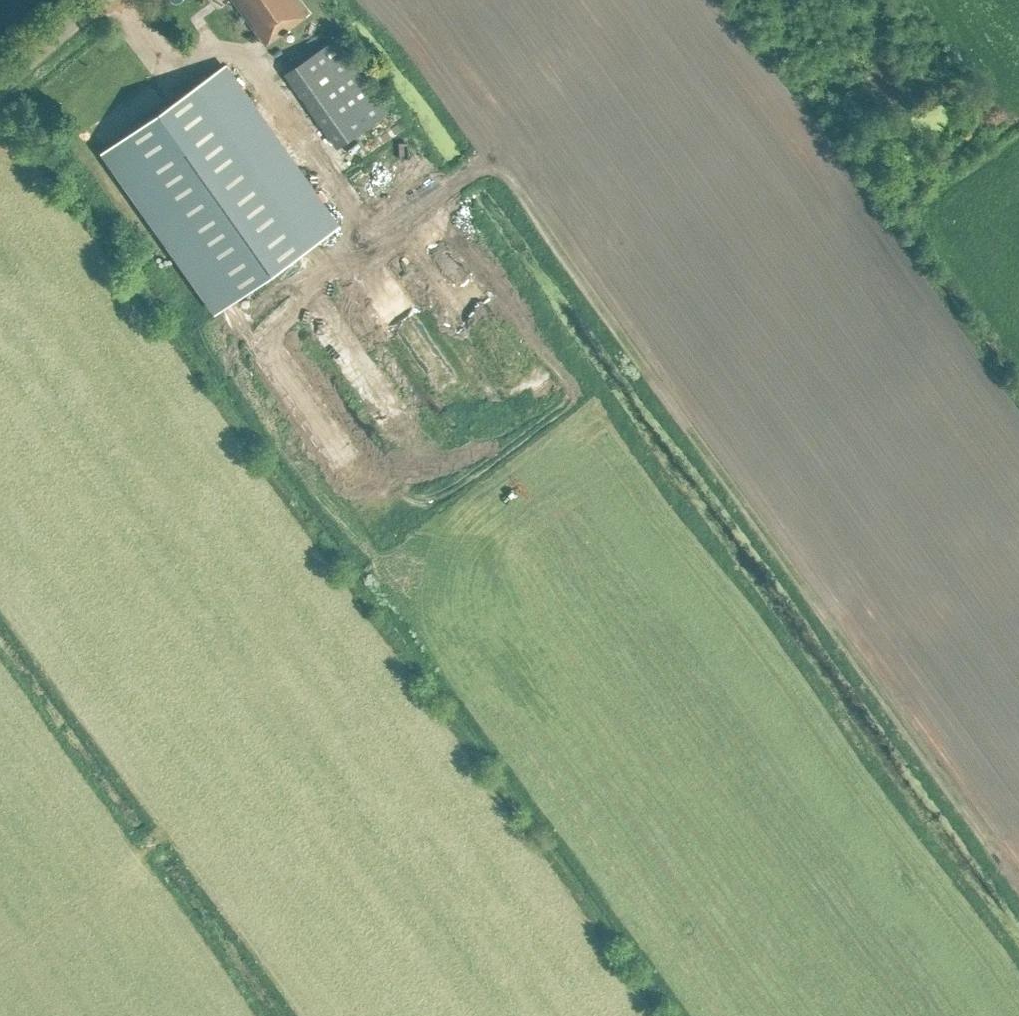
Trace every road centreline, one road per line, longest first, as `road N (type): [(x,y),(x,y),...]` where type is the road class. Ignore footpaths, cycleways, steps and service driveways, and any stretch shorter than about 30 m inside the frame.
road 1 (unclassified): [(0,83),(97,0)]

